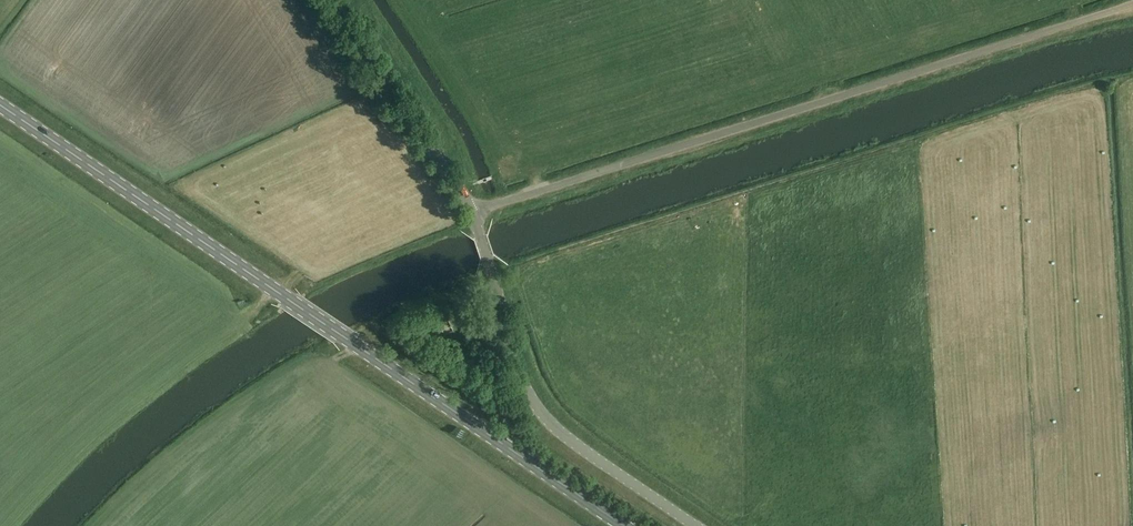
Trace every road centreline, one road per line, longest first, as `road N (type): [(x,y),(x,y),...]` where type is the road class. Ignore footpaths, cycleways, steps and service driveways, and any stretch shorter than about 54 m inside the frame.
road 1 (primary): [(624,525),(0,105)]
road 2 (unclassified): [(471,213),(1132,3)]
road 3 (tertiary): [(696,525),(543,415),(516,365),(471,213)]
road 4 (tertiary): [(471,213),(334,0)]

